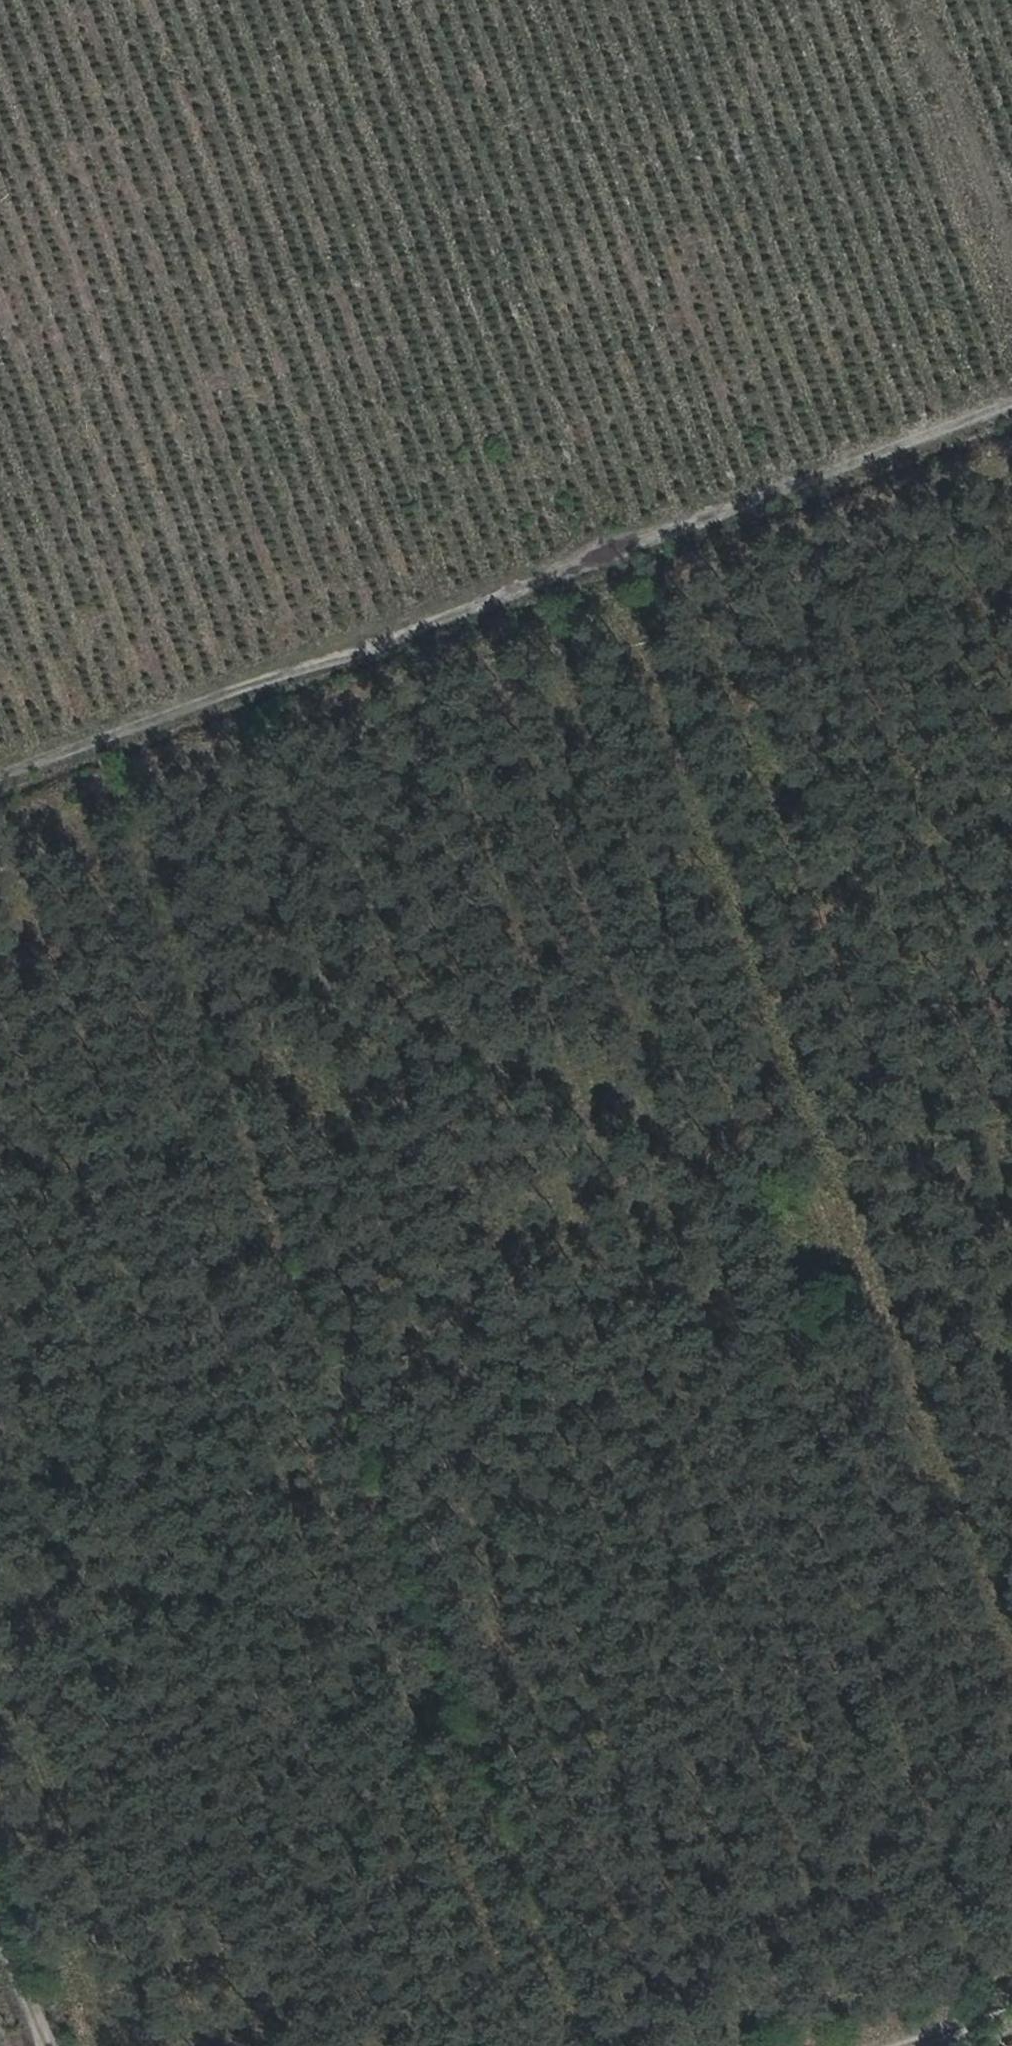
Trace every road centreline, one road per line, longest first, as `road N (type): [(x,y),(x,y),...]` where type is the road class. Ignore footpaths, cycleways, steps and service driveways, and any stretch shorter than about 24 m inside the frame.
road 1 (track): [(0,777),(1011,406)]
road 2 (track): [(47,2045),(0,1916)]

